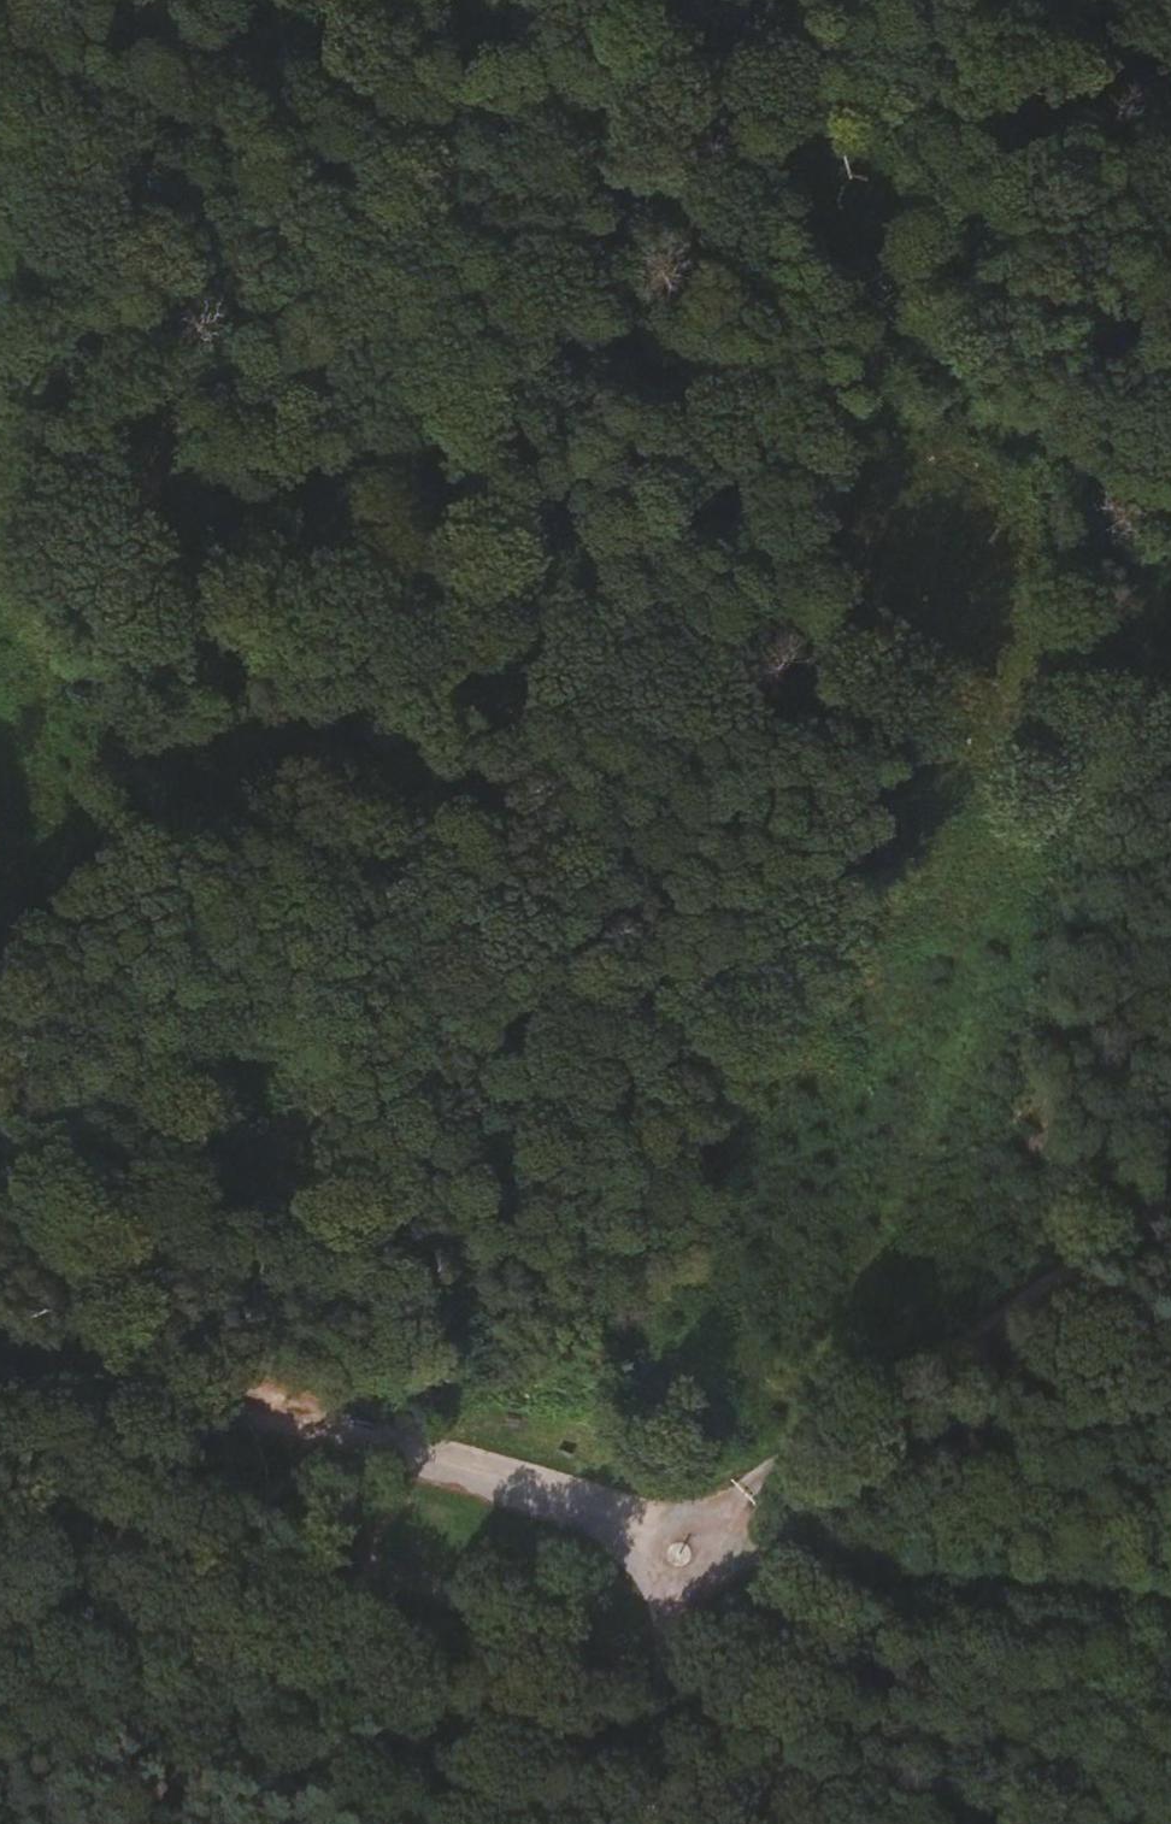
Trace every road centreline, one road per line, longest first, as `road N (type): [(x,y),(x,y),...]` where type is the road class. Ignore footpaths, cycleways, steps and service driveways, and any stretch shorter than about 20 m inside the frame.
road 1 (track): [(0,1348),(279,1438),(743,1556),(1170,1611)]
road 2 (track): [(684,1538),(726,1533),(1170,1228)]
road 3 (unclassified): [(650,1823),(684,1538)]

